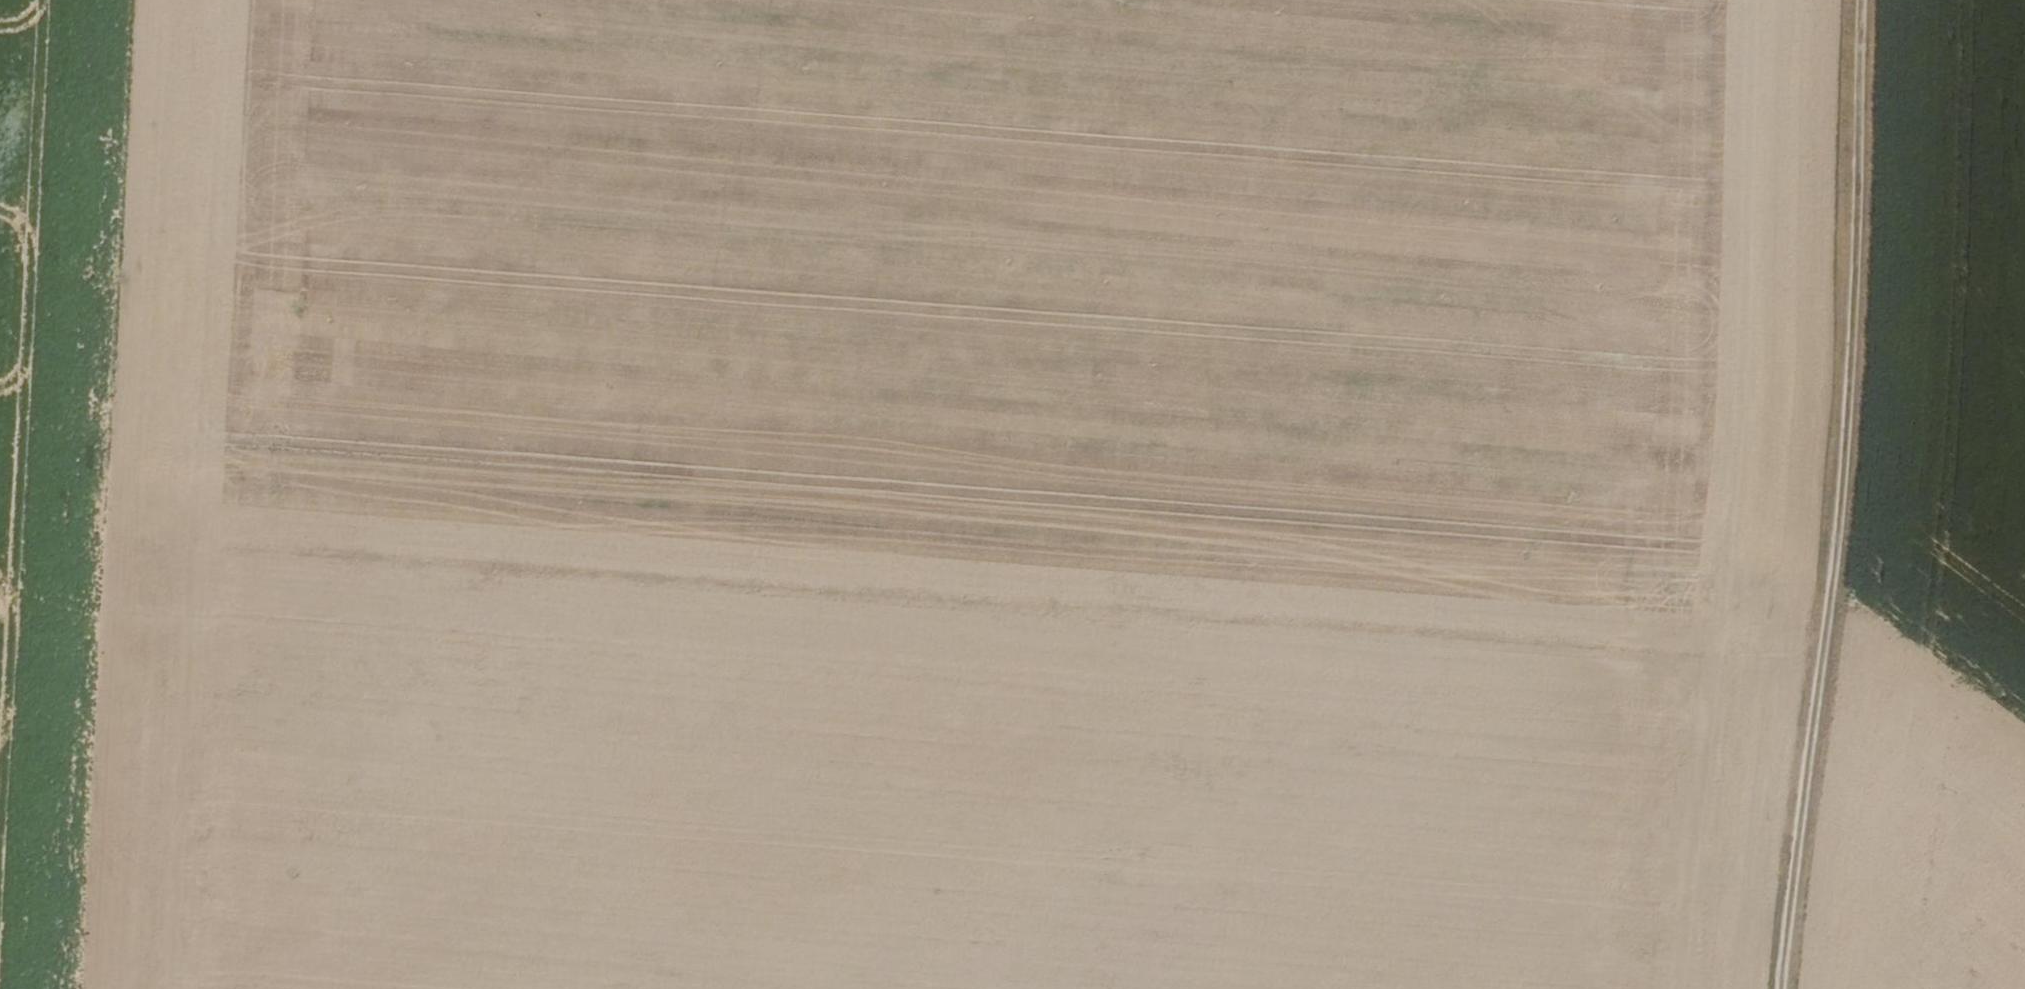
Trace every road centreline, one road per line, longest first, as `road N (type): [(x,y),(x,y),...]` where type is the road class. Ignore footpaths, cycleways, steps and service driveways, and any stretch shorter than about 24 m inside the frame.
road 1 (track): [(1877,0),(1863,396),(1807,852)]
road 2 (track): [(1794,988),(1807,852)]

